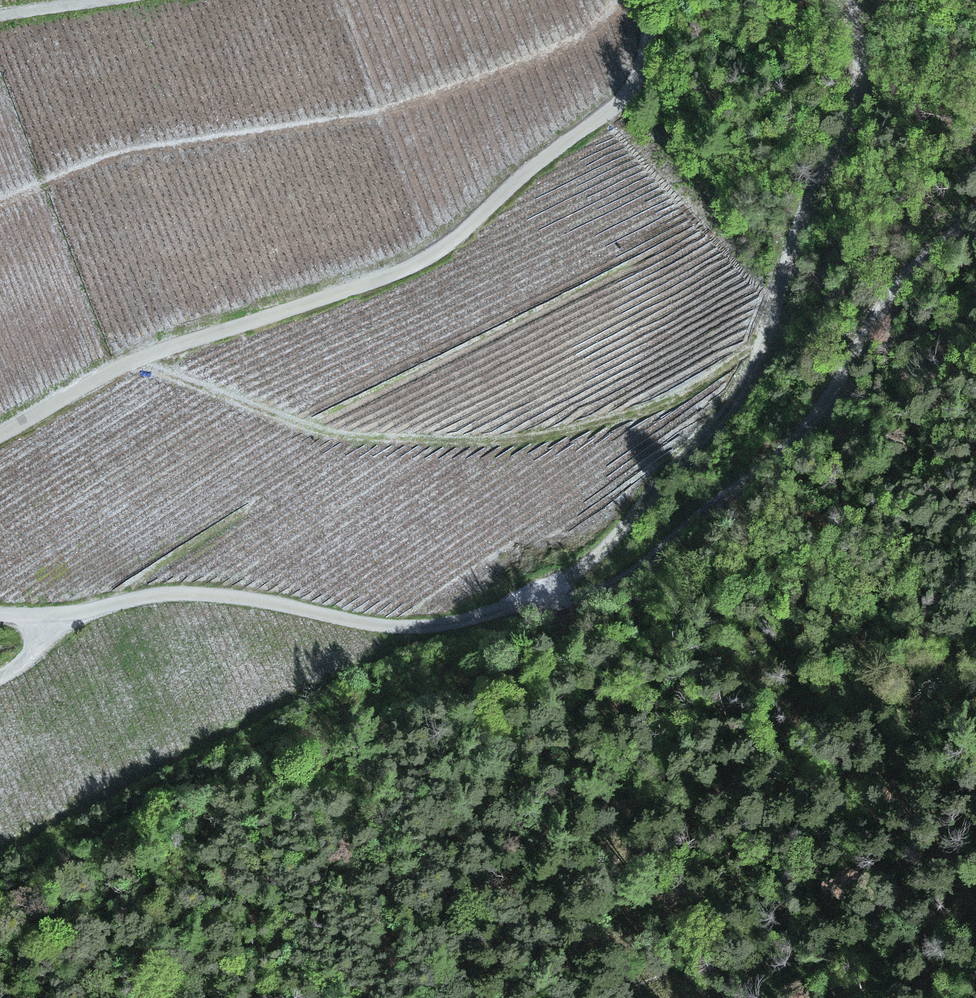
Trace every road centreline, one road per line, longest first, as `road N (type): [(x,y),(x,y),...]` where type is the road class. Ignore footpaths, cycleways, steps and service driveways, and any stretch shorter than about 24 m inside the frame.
road 1 (unclassified): [(647,0),(648,59),(631,93),(435,254),(138,359),(0,436)]
road 2 (track): [(851,0),(860,73),(852,110),(803,215),(749,366),(728,406),(616,534),(549,585)]
road 3 (track): [(975,207),(891,295),(806,425),(783,448),(642,564),(577,596),(561,597),(549,585)]
road 4 (unclassified): [(0,614),(70,613),(183,594),(423,628)]

